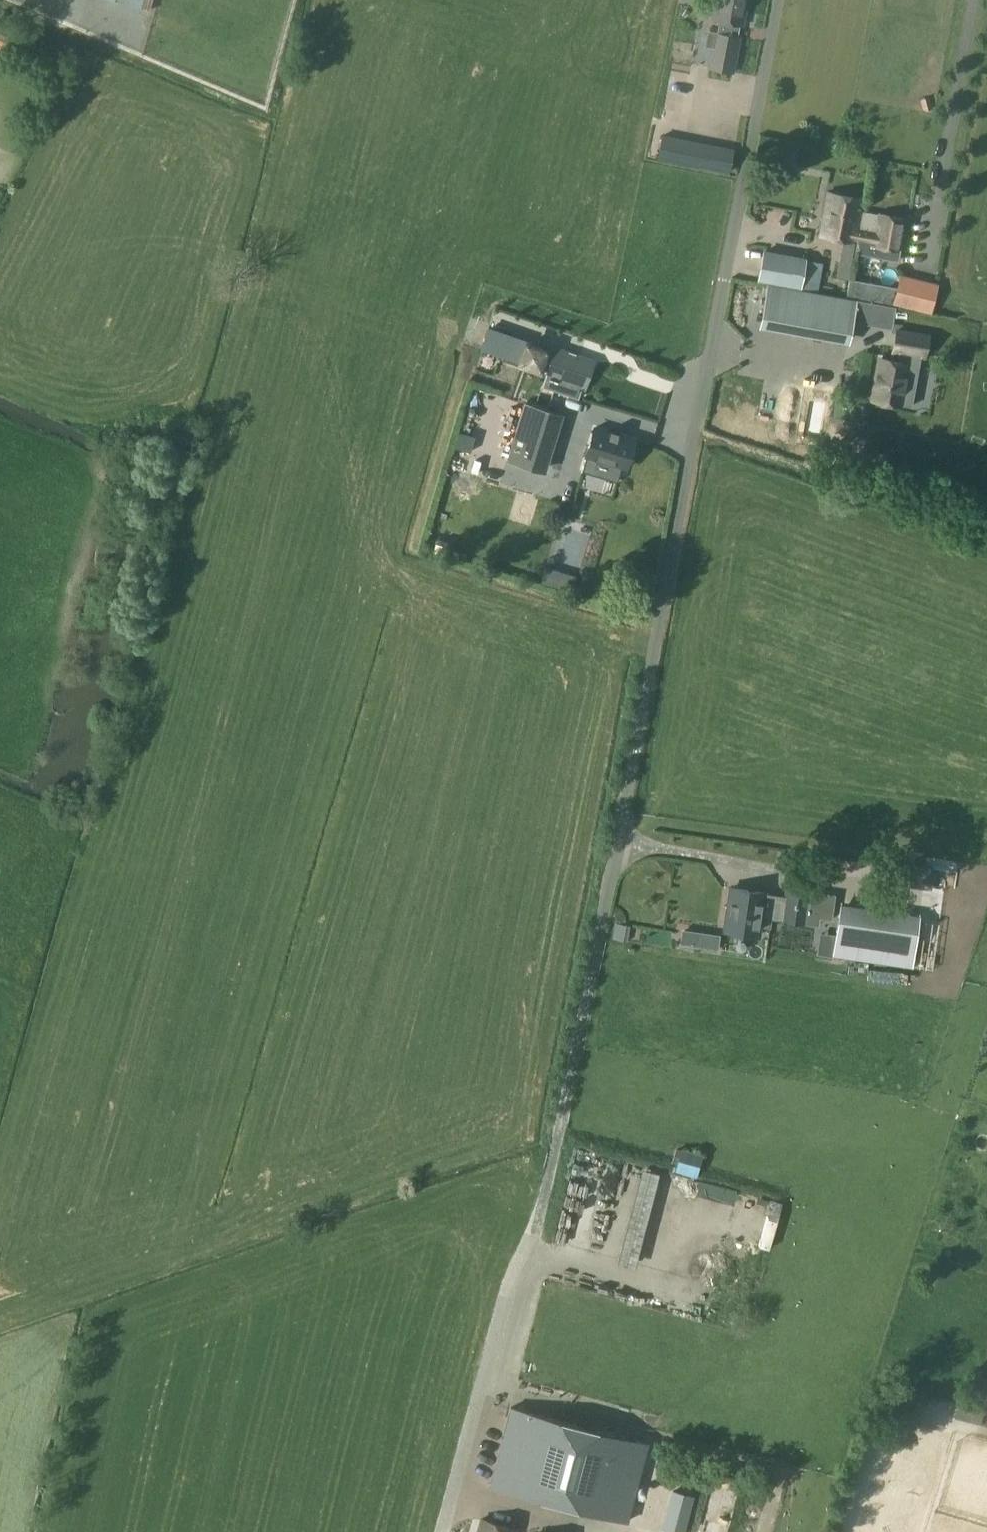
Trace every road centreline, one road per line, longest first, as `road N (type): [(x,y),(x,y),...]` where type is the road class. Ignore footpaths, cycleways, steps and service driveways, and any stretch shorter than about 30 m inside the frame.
road 1 (unclassified): [(454,1531),(555,1140),(775,0)]

